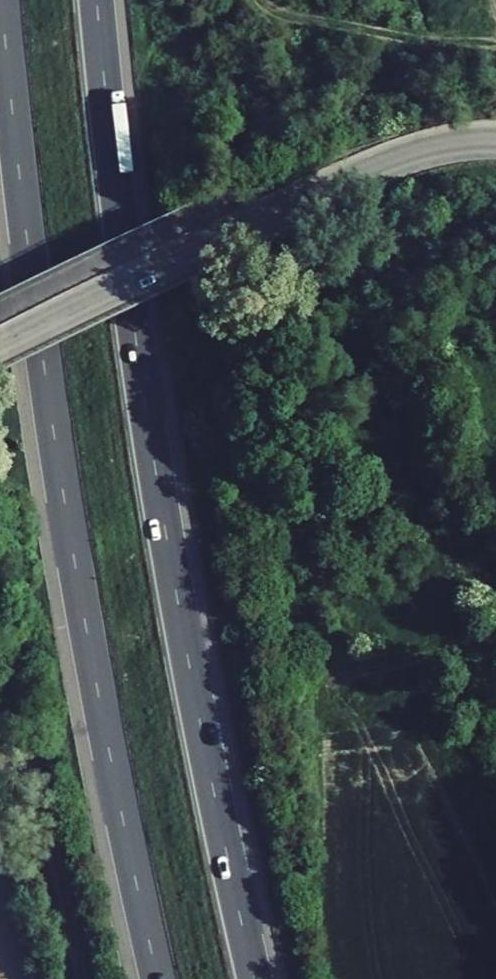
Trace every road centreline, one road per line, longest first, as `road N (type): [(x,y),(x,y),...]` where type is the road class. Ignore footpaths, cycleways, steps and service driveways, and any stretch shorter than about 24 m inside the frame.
road 1 (motorway): [(254,978),(157,484),(96,0)]
road 2 (motorway): [(0,0),(51,421),(156,978)]
road 3 (unclassified): [(495,141),(376,168),(0,352)]
road 4 (track): [(0,758),(32,781),(82,978)]

